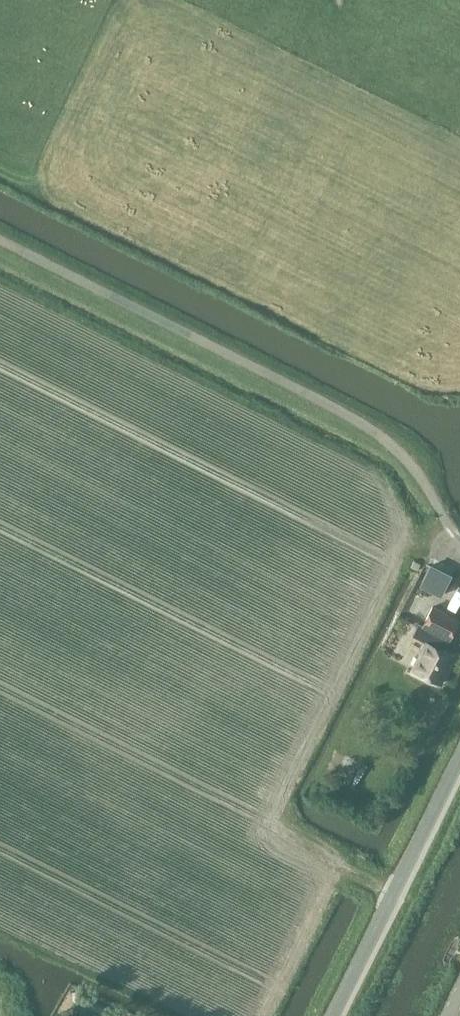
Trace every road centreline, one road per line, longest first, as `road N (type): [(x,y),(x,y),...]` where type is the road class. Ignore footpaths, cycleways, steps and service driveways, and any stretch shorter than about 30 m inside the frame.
road 1 (track): [(160,0),(459,148)]
road 2 (unclassified): [(333,1015),(459,756)]

